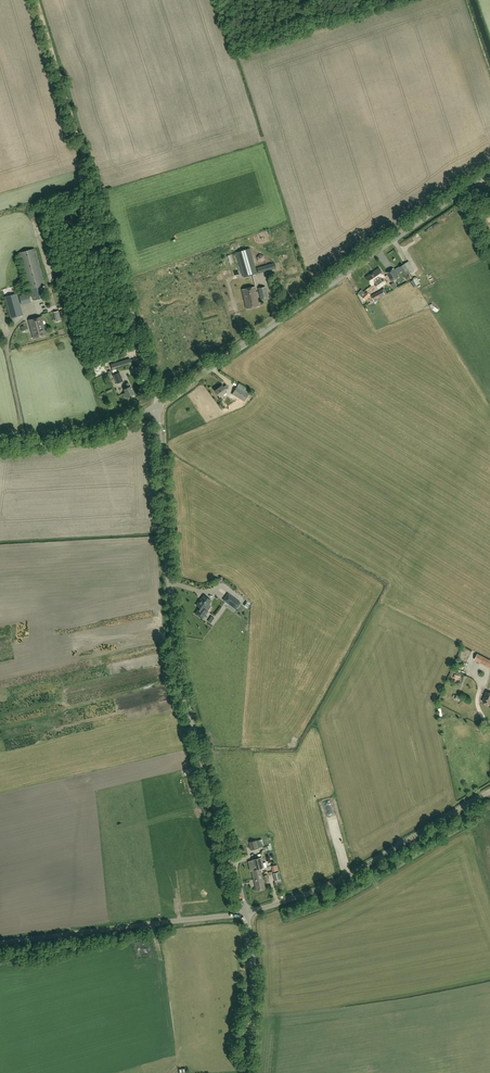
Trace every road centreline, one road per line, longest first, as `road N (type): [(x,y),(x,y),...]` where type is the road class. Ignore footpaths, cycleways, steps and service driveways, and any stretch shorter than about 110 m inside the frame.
road 1 (unclassified): [(247,913),(179,679),(158,406)]
road 2 (track): [(37,0),(158,406)]
road 3 (tertiary): [(158,406),(489,172)]
road 4 (unclassified): [(247,913),(322,889),(489,792)]
road 5 (unclassified): [(0,944),(247,913)]
road 6 (tertiary): [(0,445),(83,438),(158,406)]
road 7 (unclassified): [(247,1072),(254,980),(247,913)]

